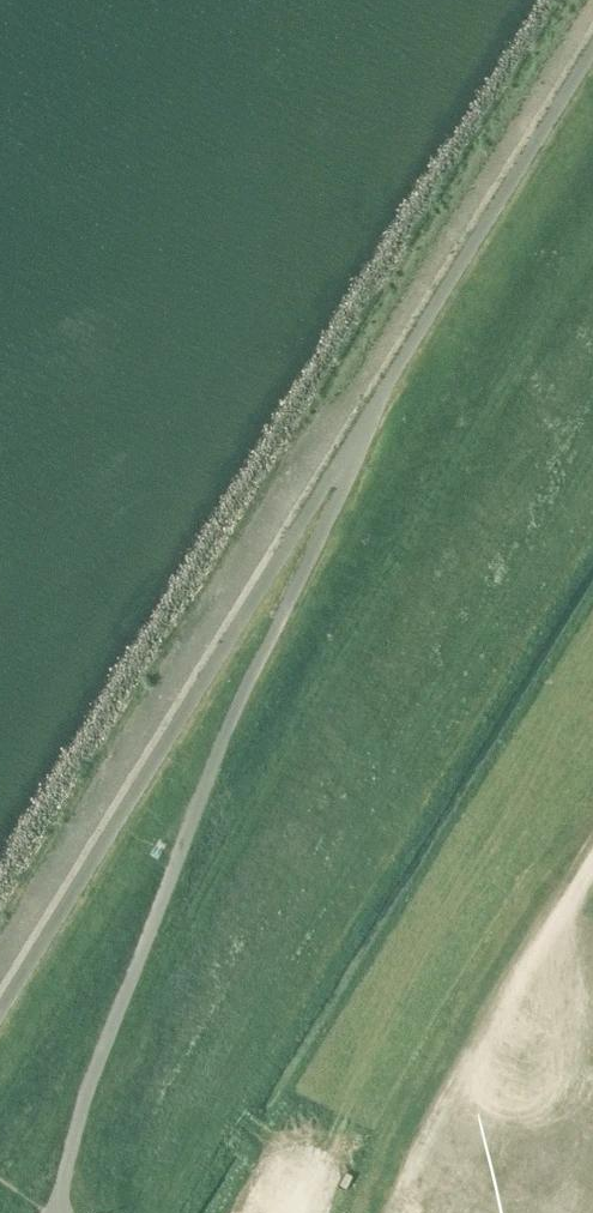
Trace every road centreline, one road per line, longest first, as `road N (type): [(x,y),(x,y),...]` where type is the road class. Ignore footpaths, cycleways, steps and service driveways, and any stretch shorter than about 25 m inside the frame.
road 1 (unclassified): [(53,1212),(88,1084),(217,748),(338,491),(357,432)]
road 2 (unclassified): [(0,1009),(357,432)]
road 3 (unclassified): [(357,432),(592,49)]

